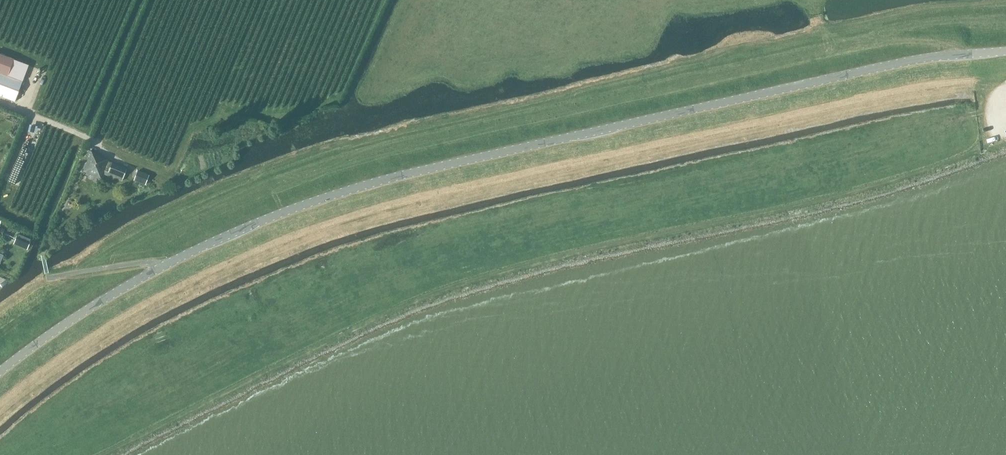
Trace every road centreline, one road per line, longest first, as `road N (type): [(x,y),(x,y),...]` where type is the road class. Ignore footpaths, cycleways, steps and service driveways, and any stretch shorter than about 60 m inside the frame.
road 1 (tertiary): [(0,373),(160,268),(329,197),(905,61),(1005,51)]
road 2 (track): [(813,0),(823,51),(939,43),(959,55)]

